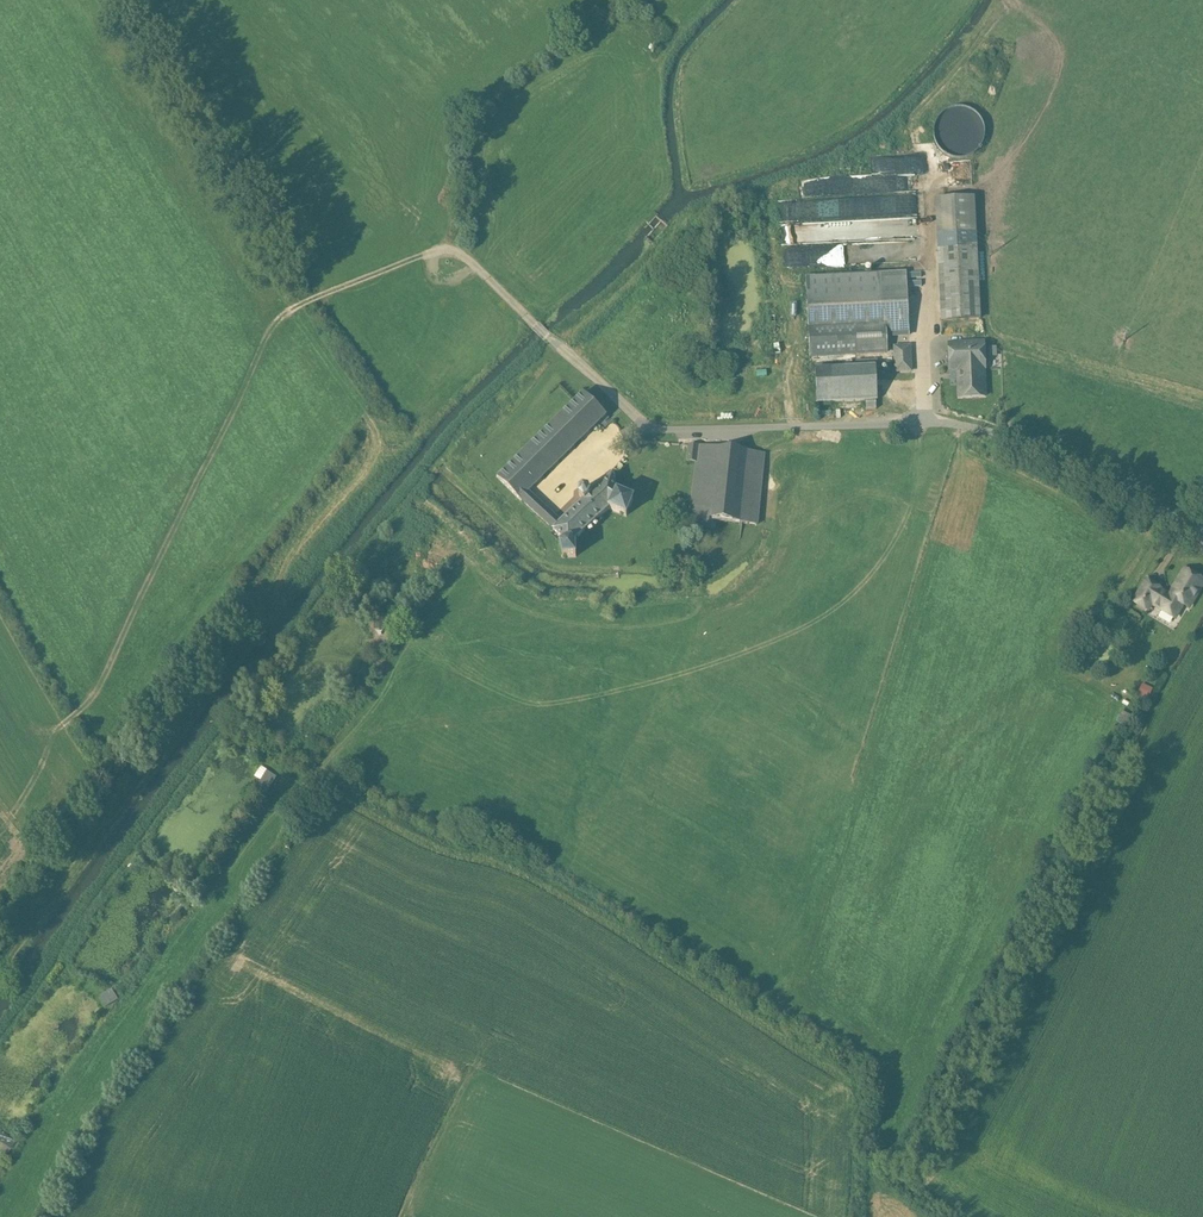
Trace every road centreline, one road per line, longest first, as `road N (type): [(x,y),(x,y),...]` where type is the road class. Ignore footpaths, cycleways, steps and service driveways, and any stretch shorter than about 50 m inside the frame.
road 1 (residential): [(1202,536),(1136,493),(970,425),(653,429)]
road 2 (track): [(279,319),(448,252),(653,429)]
road 3 (track): [(468,1072),(399,1216)]

